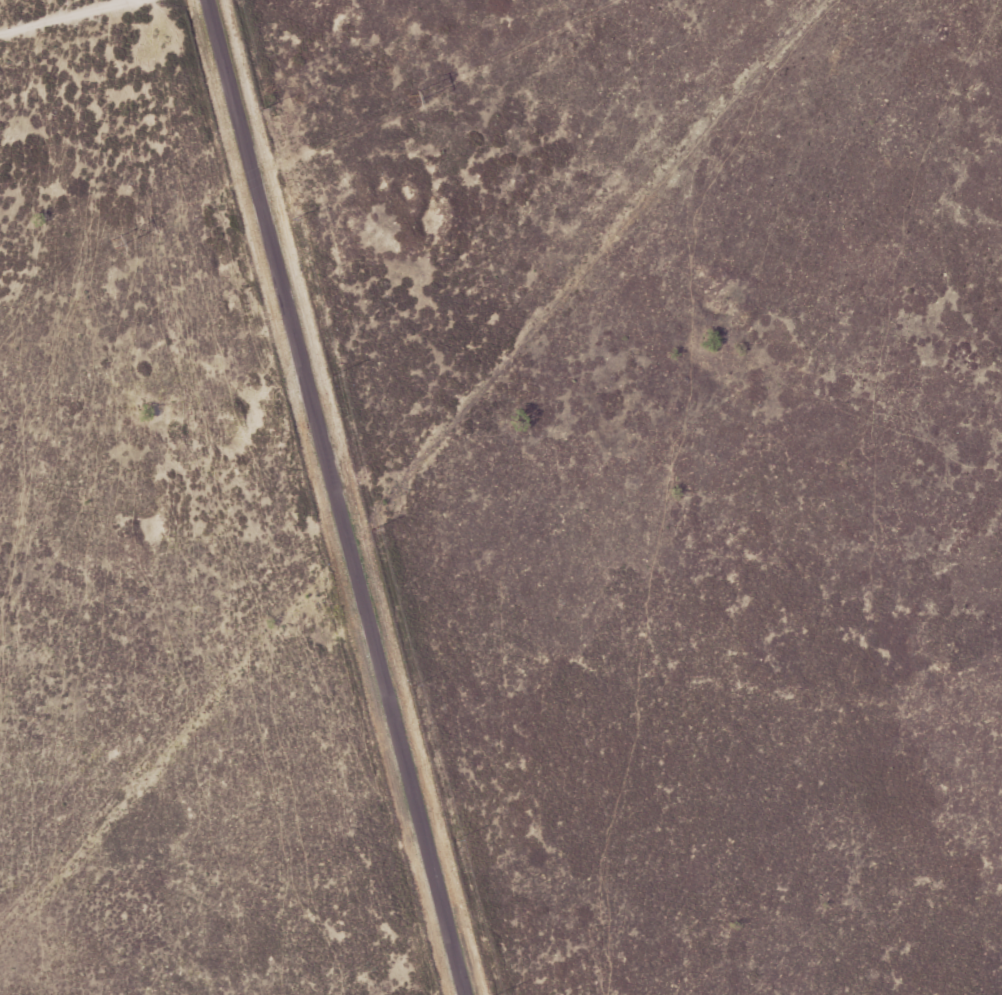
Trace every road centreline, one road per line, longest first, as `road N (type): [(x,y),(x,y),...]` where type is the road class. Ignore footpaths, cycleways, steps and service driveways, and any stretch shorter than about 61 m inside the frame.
road 1 (tertiary): [(449,994),(244,165)]
road 2 (tertiary): [(244,165),(203,0)]
road 3 (track): [(0,43),(148,0)]

